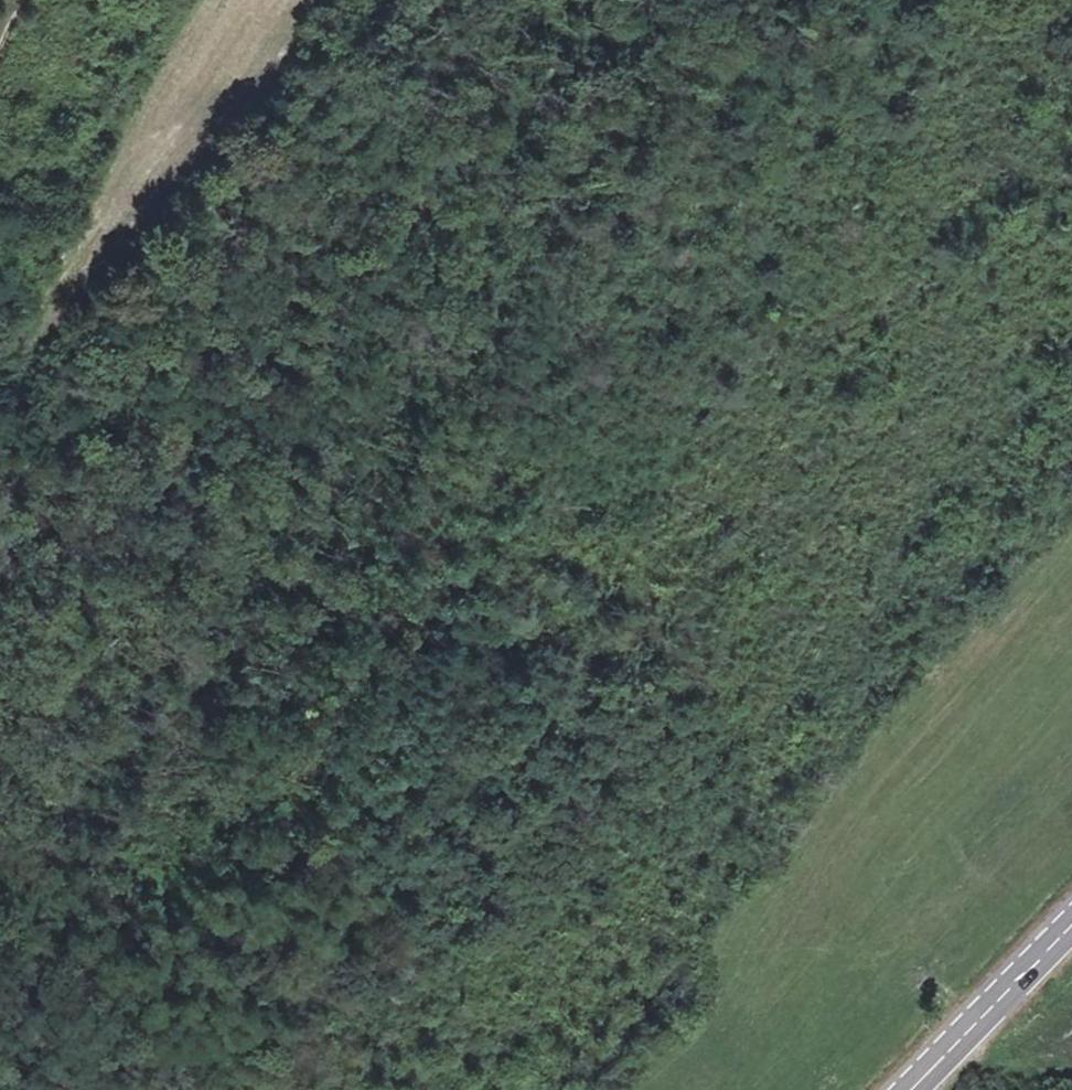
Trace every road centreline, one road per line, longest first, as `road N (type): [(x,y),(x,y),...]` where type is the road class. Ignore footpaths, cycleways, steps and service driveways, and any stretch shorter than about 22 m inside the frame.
road 1 (track): [(357,0),(280,127),(125,267),(0,572)]
road 2 (secondary): [(1071,925),(911,1089)]

